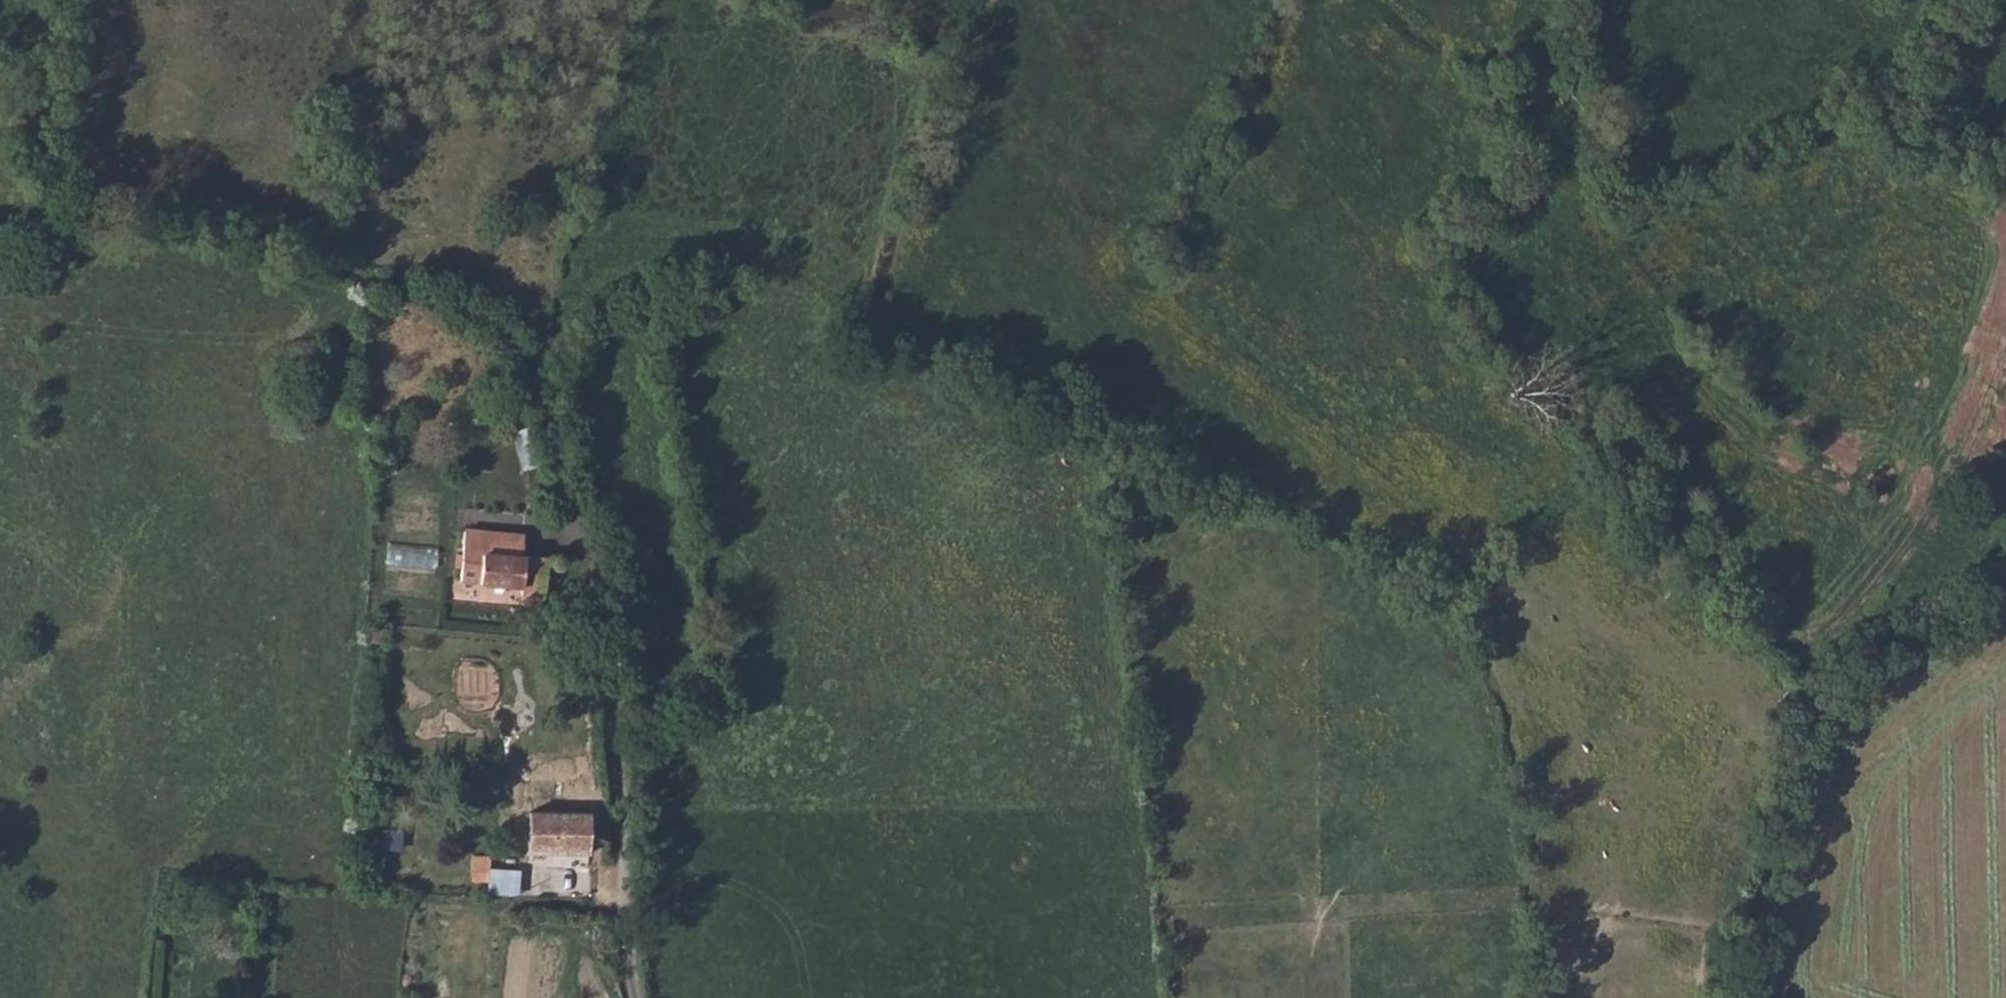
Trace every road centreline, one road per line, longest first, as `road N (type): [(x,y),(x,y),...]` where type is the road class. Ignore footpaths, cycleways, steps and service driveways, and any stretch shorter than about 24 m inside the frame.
road 1 (track): [(612,604),(530,324),(108,188),(0,248)]
road 2 (unclassified): [(637,997),(612,604)]

